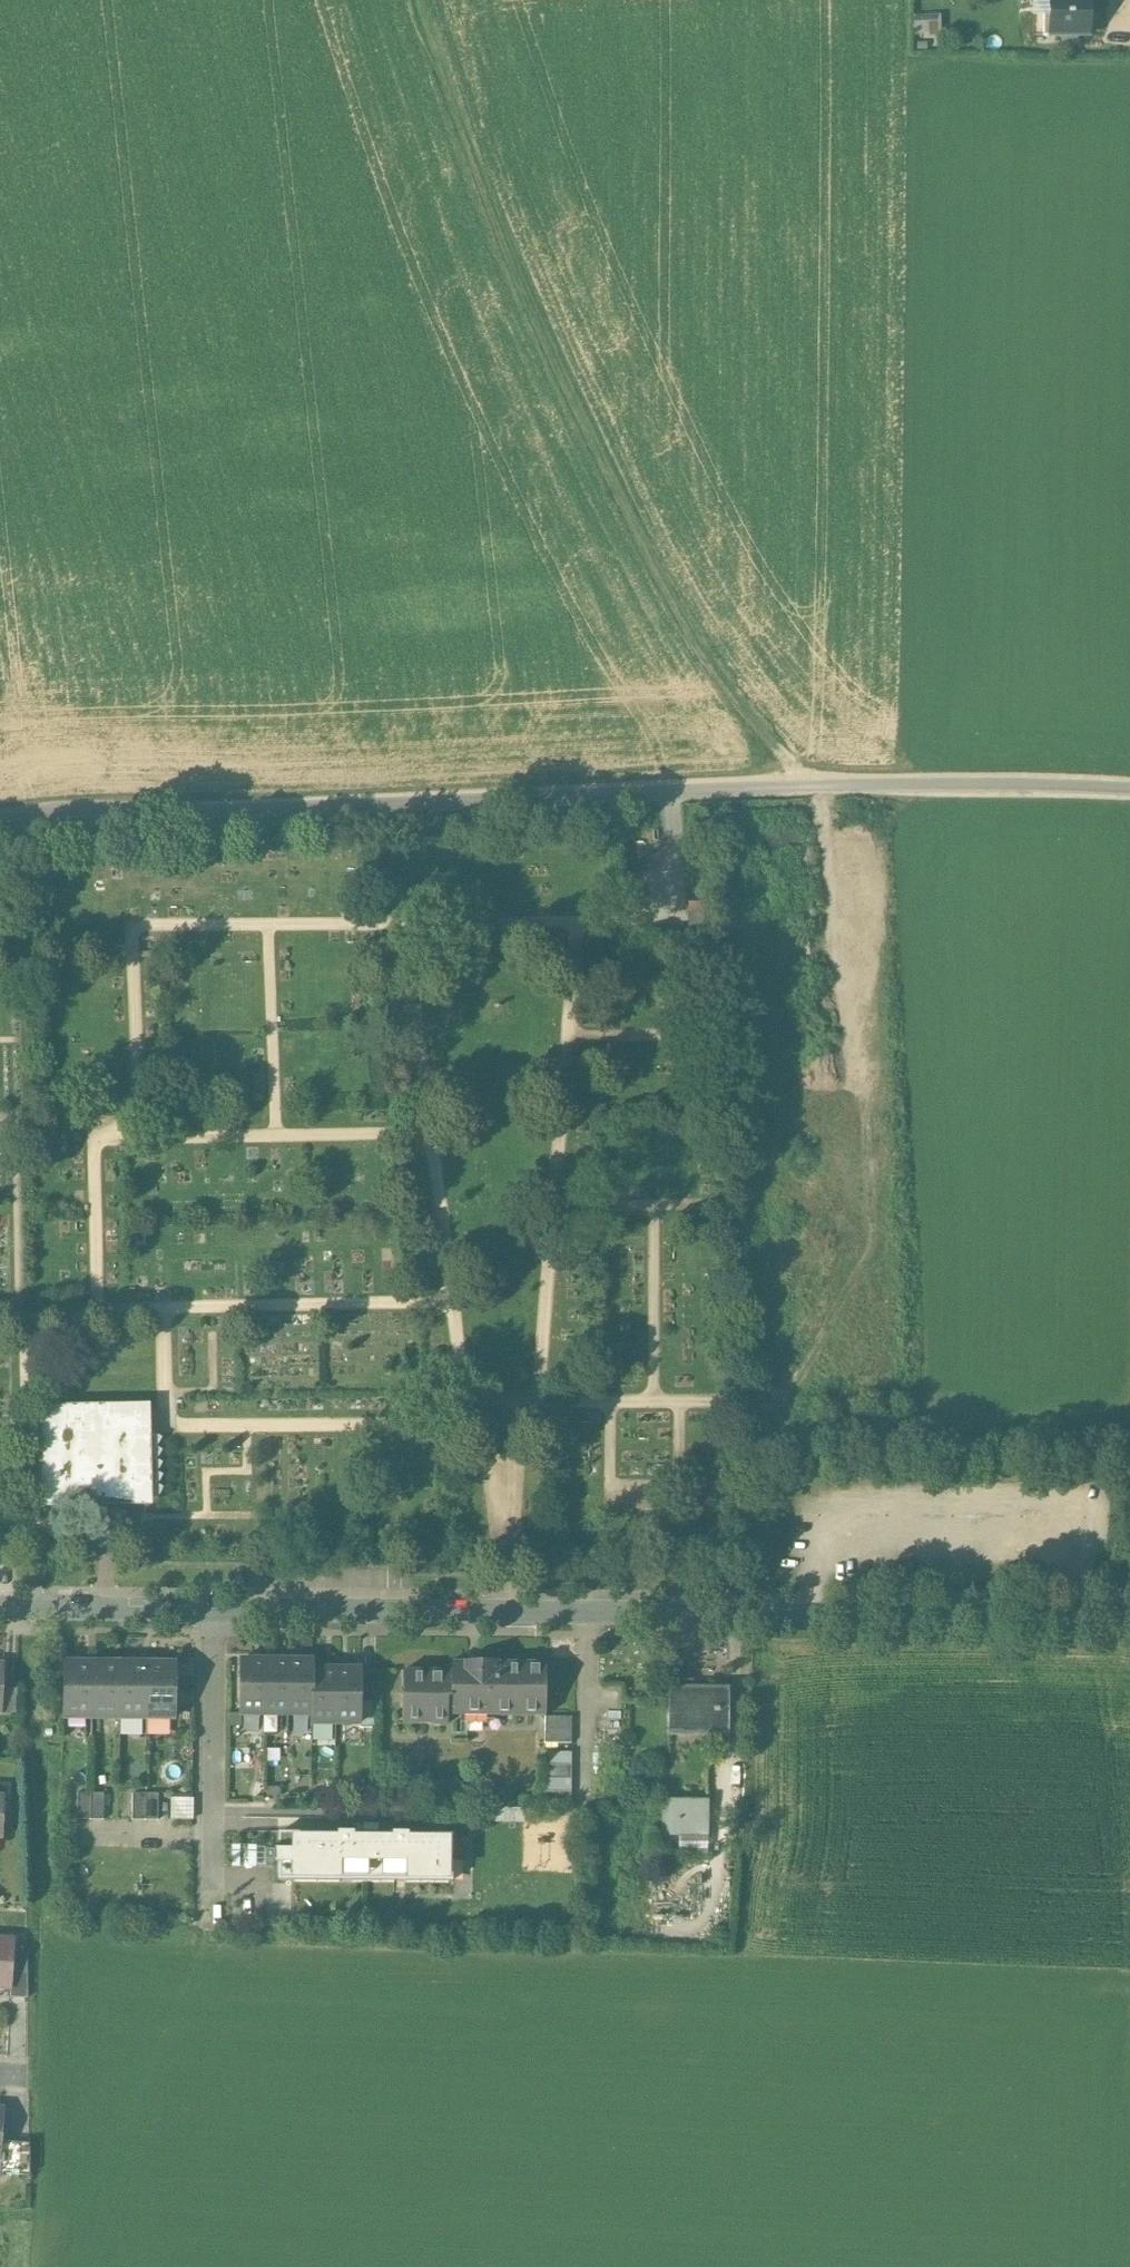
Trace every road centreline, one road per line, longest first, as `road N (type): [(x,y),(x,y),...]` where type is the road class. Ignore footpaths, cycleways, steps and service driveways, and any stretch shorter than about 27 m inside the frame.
road 1 (unclassified): [(0,814),(744,786),(1129,791)]
road 2 (residential): [(214,1604),(1129,1614)]
road 3 (residential): [(211,1906),(214,1604)]
road 4 (residential): [(0,1604),(214,1604)]

